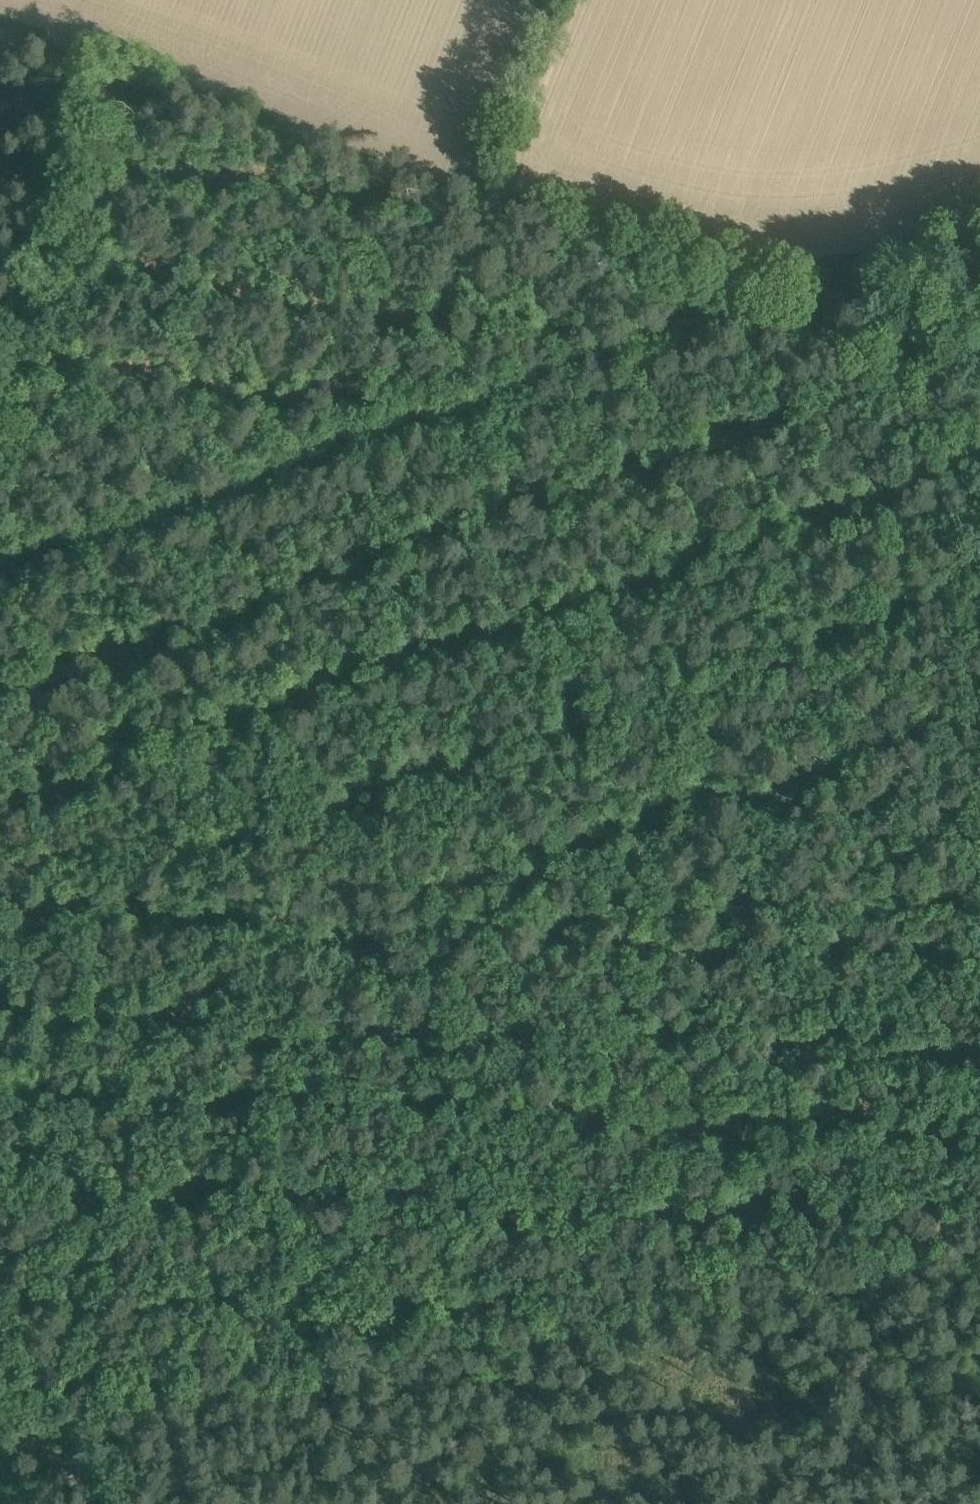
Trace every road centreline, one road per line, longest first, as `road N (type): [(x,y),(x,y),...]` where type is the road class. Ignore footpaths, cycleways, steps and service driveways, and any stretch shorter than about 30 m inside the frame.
road 1 (track): [(0,383),(80,165)]

